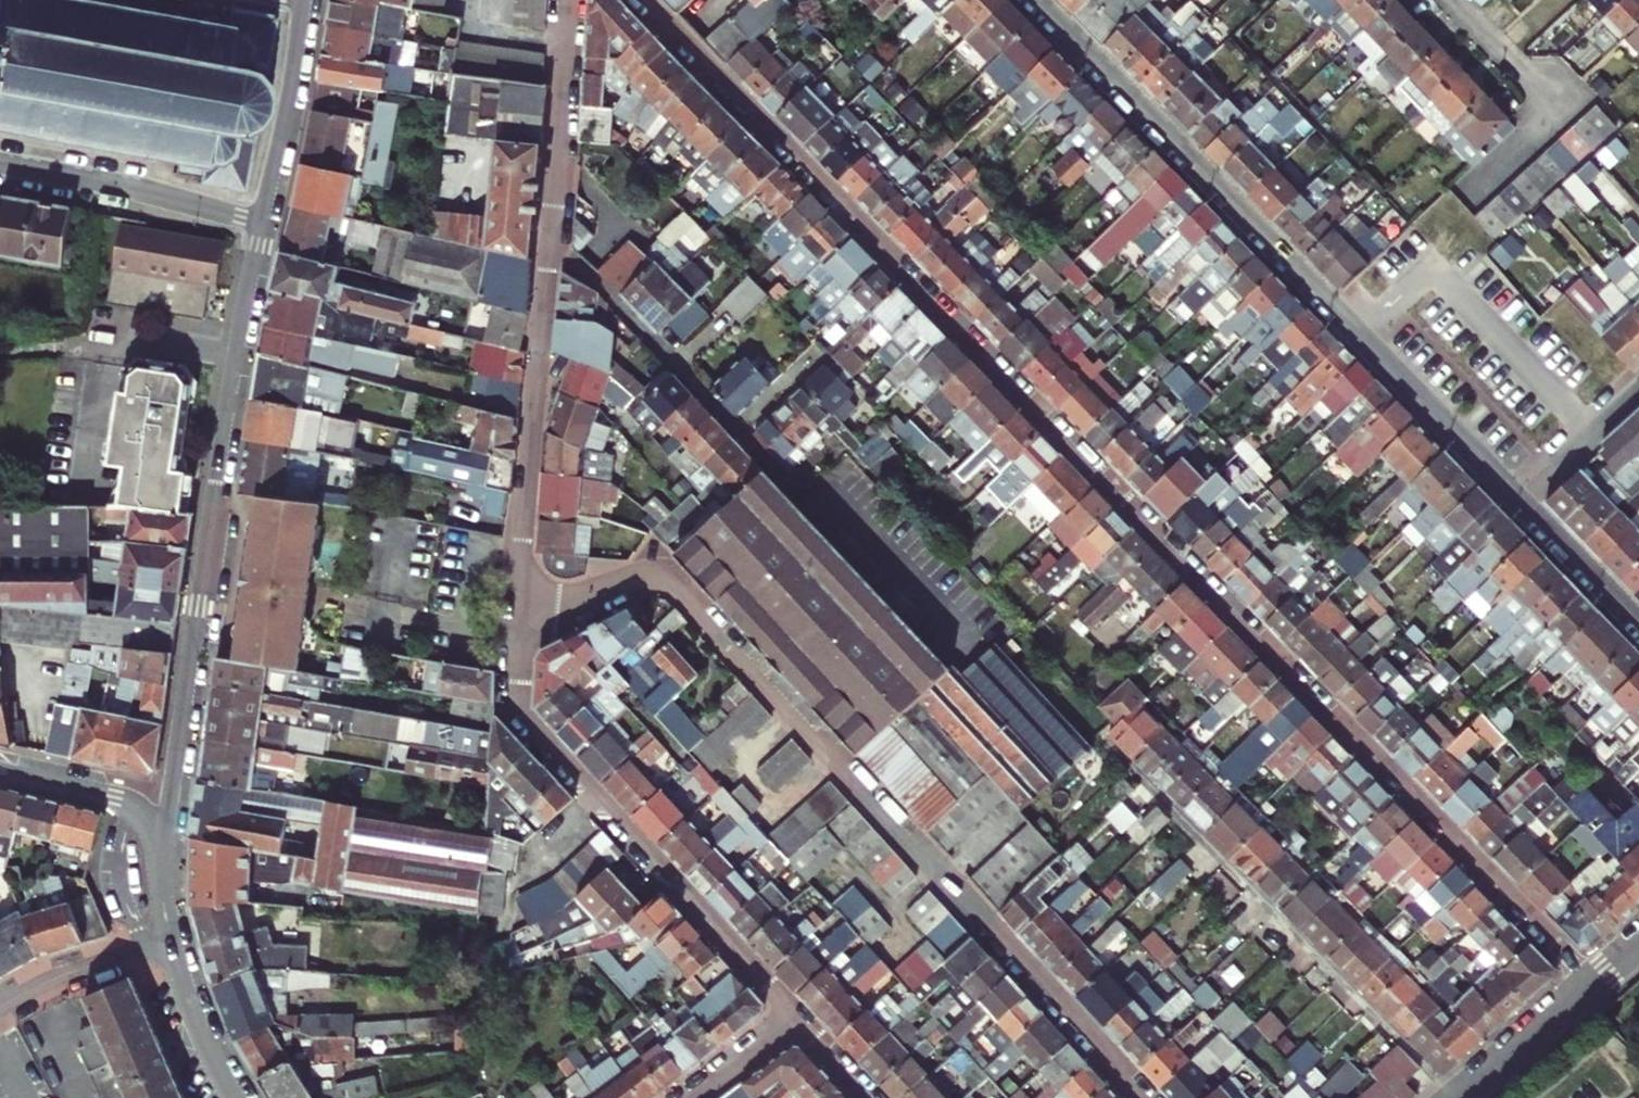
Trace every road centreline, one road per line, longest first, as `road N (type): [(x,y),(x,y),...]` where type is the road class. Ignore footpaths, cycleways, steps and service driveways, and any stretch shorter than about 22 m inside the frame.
road 1 (residential): [(657,0),(1600,982)]
road 2 (residential): [(1148,1097),(683,585),(655,573),(636,577),(520,616)]
road 3 (residential): [(1521,495),(1038,0)]
road 4 (tertiary): [(260,221),(163,840)]
road 5 (residential): [(571,0),(520,616)]
road 6 (residential): [(520,616),(513,679),(522,711),(803,1018)]
road 7 (residential): [(0,164),(146,189),(260,221)]
road 8 (tertiary): [(304,0),(260,221)]
road 9 (residential): [(0,767),(124,798),(163,840)]
road 10 (residential): [(0,1007),(57,978),(169,940)]
road 11 (residential): [(1600,982),(1463,1097)]
road 12 (tertiary): [(169,940),(235,1097)]
road 13 (residential): [(1638,618),(1521,495)]
road 14 (residential): [(1521,495),(1638,392)]
road 15 (residential): [(1456,0),(1562,111)]
road 16 (residential): [(803,1018),(695,1097)]

